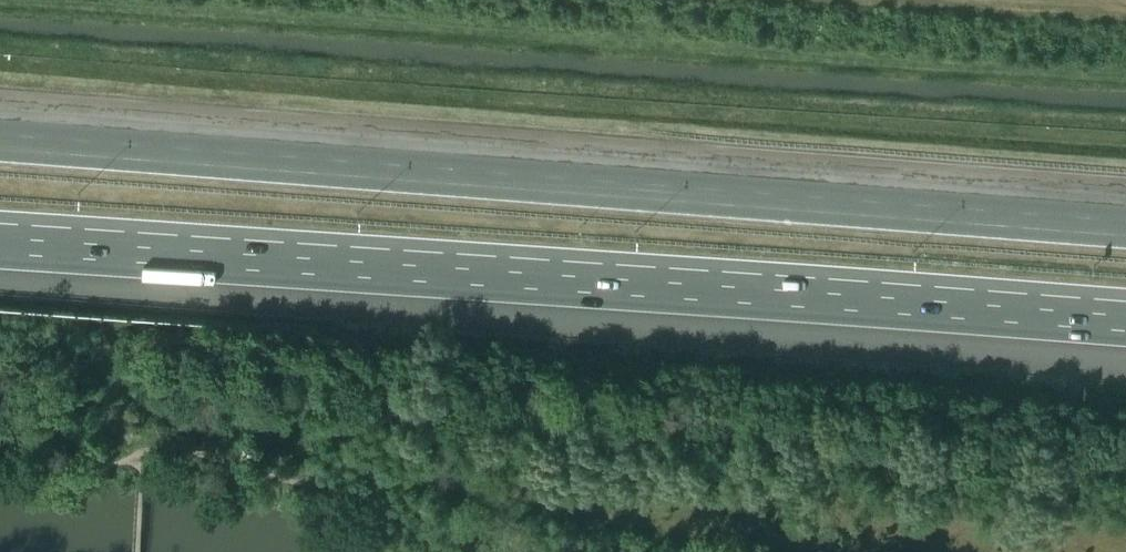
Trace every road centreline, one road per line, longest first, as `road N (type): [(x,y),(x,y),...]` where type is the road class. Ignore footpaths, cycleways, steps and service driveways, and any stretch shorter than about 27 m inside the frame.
road 1 (motorway): [(1125,221),(0,135)]
road 2 (motorway): [(0,239),(1125,318)]
road 3 (track): [(1125,70),(17,0)]

